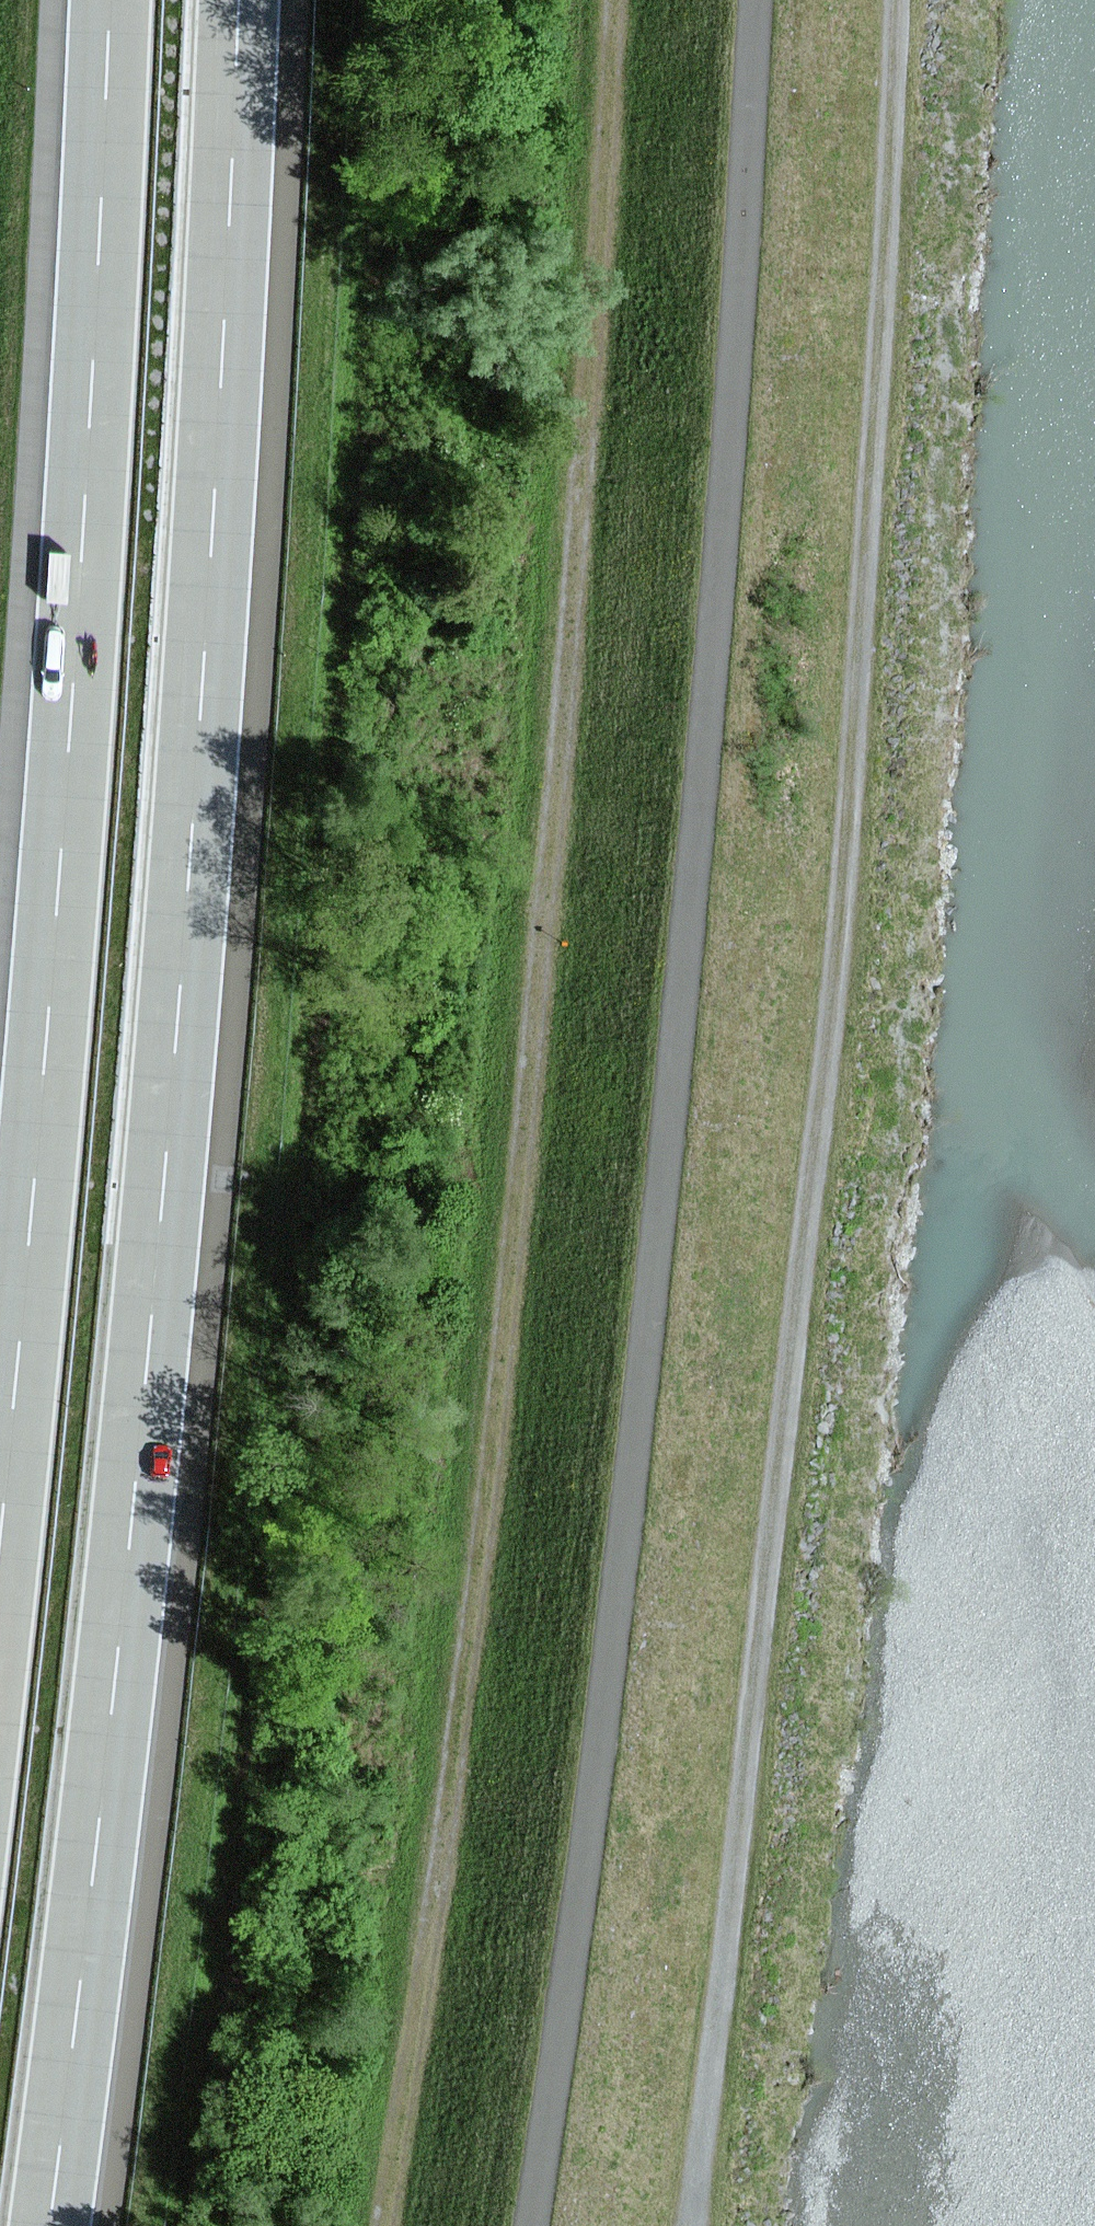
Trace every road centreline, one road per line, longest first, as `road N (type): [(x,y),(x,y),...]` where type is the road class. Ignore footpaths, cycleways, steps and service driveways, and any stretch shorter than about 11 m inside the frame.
road 1 (track): [(373,2225),(544,955),(615,0)]
road 2 (track): [(755,0),(692,895),(611,1649),(532,2225)]
road 3 (track): [(698,2225),(848,836),(897,0)]
road 4 (motorway): [(43,2225),(97,1816),(200,743),(237,0)]
road 5 (motorway): [(114,0),(70,728),(0,1491)]

